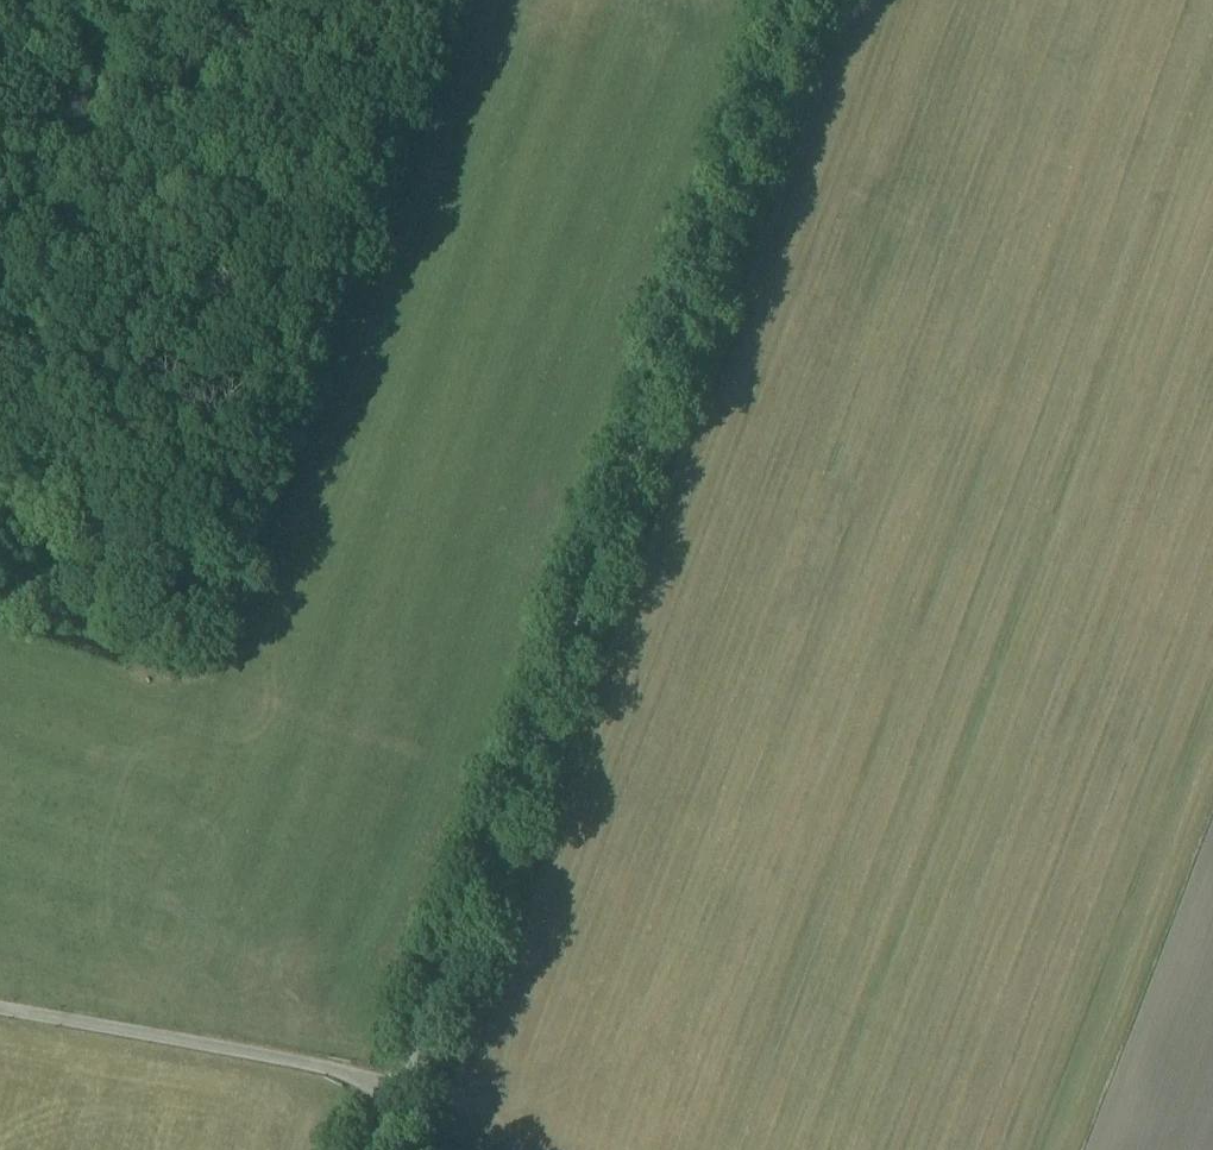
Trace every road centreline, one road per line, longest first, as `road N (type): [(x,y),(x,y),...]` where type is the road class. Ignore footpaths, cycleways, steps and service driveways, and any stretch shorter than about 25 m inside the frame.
road 1 (unclassified): [(384,1149),(805,0)]

